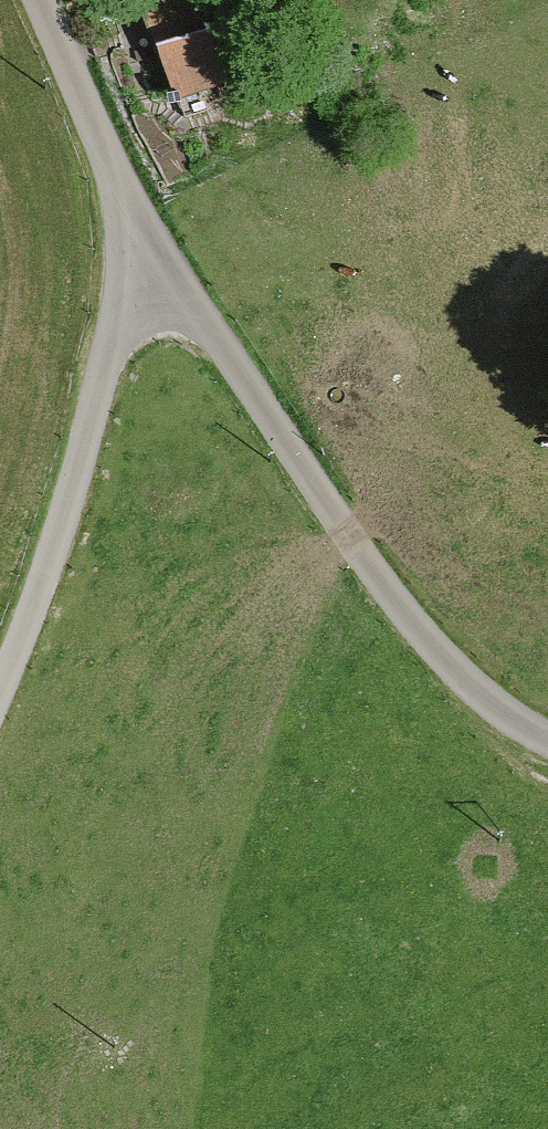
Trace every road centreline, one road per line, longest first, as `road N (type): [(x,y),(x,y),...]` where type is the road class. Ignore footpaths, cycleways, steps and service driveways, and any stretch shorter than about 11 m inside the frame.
road 1 (track): [(46,0),(123,186),(343,530),(473,689),(547,740)]
road 2 (track): [(123,186),(127,256),(118,317),(41,585),(0,679)]

